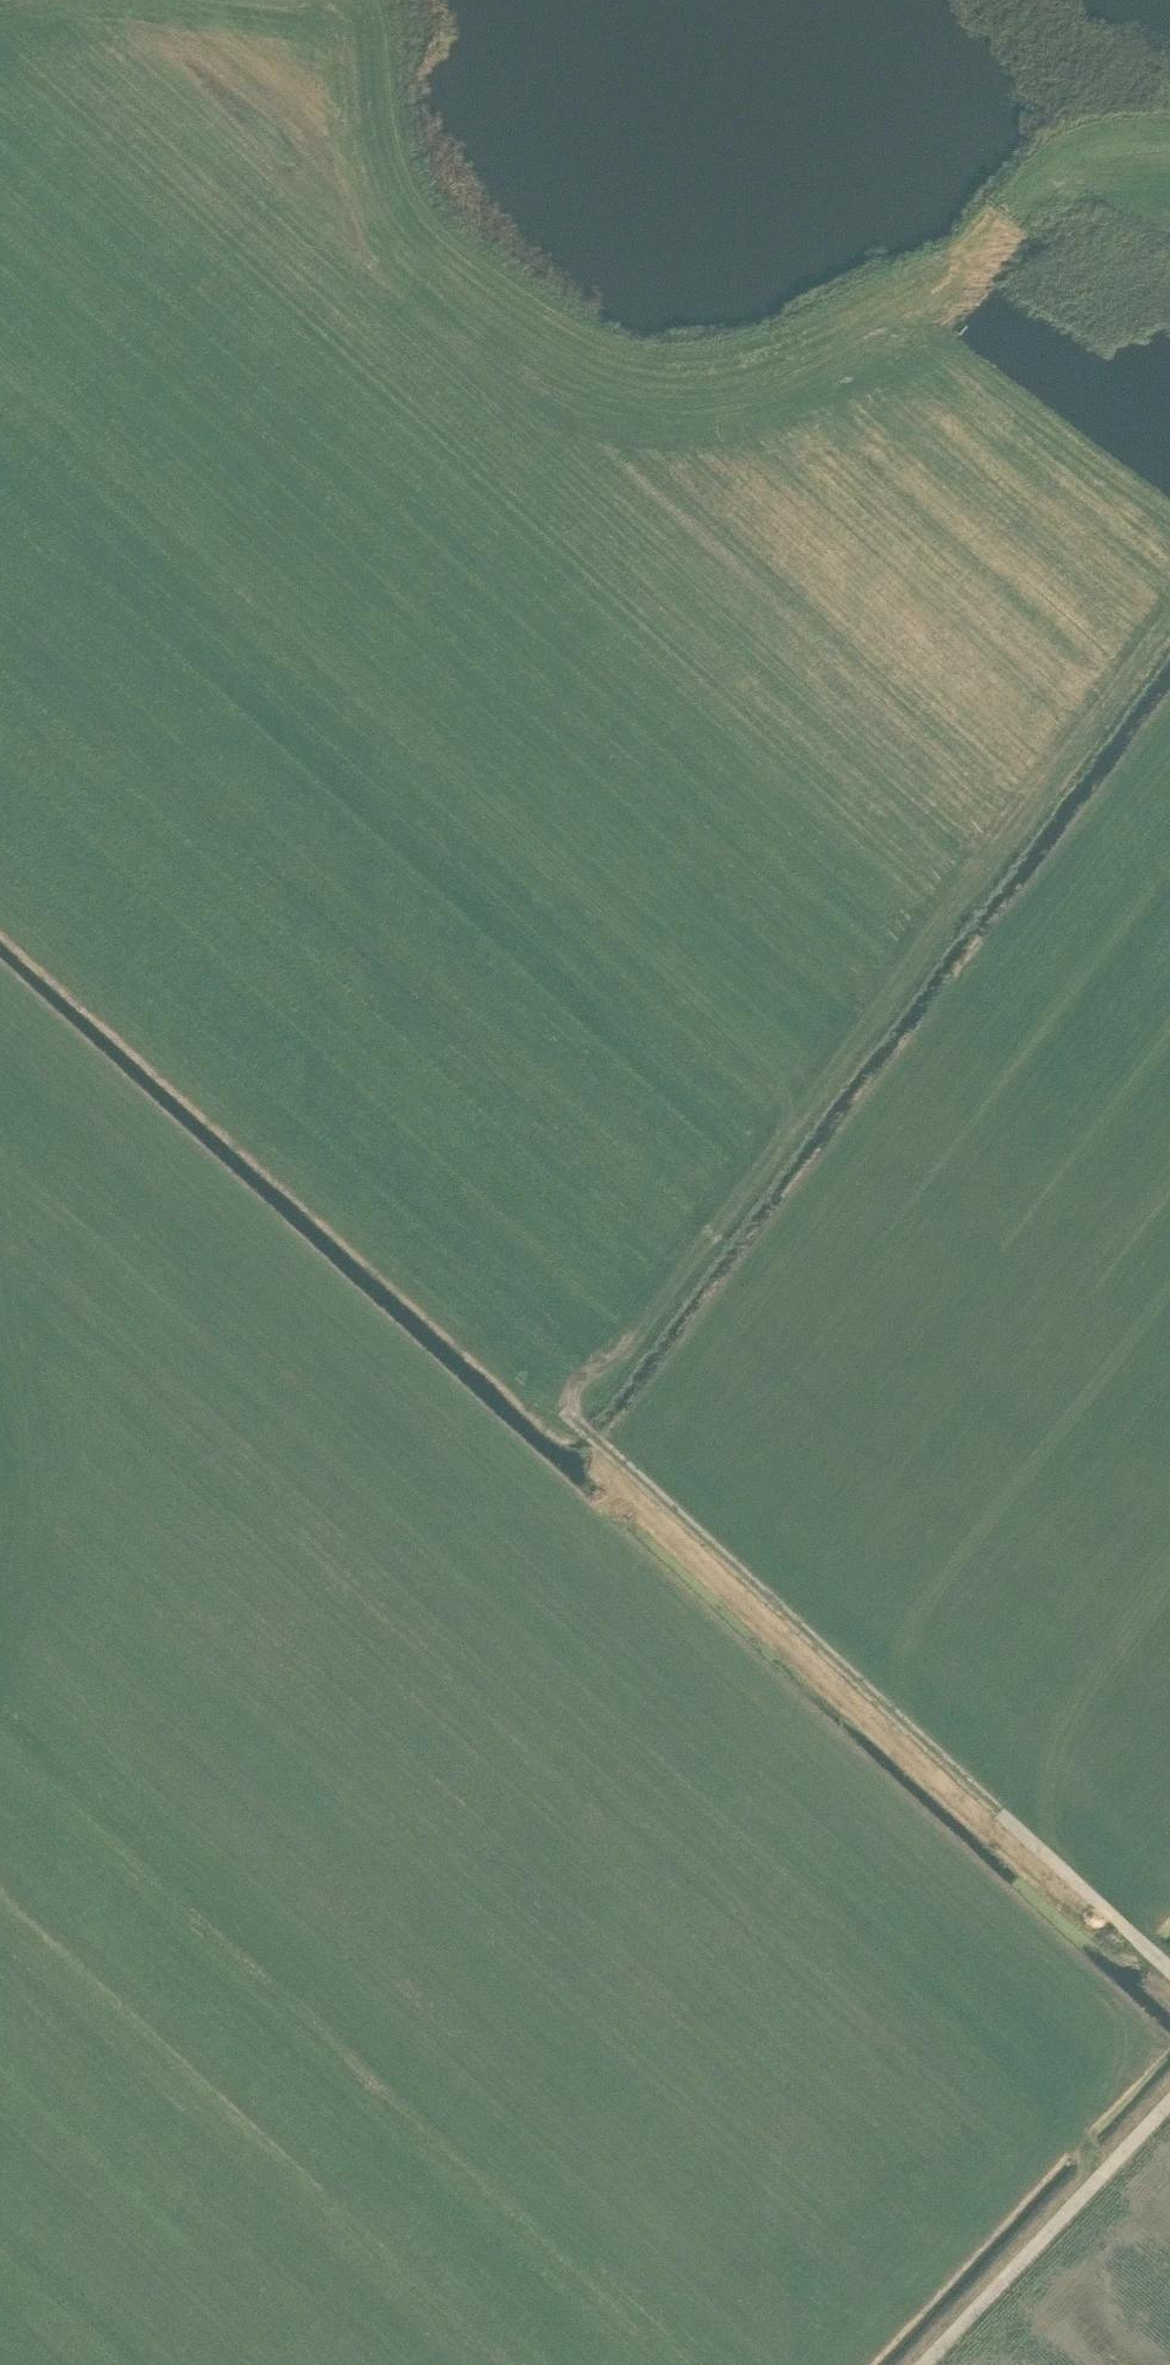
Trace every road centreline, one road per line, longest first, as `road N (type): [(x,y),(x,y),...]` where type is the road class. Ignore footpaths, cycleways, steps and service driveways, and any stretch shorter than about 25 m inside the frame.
road 1 (track): [(1169,1964),(568,1417)]
road 2 (track): [(924,2364),(1169,2104)]

